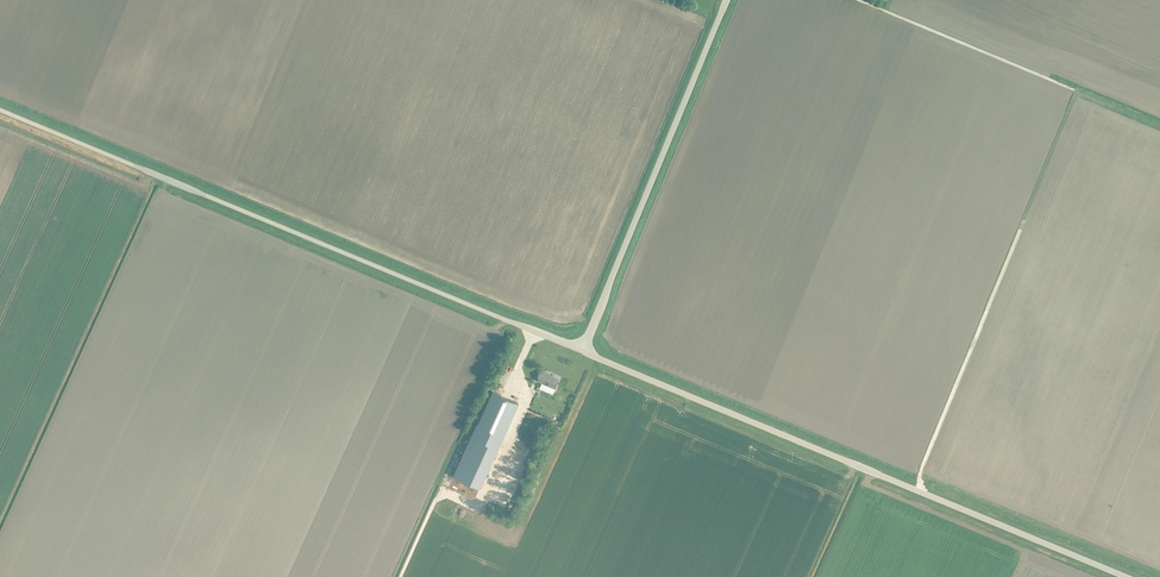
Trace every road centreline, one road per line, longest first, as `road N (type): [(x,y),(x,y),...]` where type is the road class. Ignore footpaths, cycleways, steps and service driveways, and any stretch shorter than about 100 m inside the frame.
road 1 (unclassified): [(582,350),(0,111)]
road 2 (unclassified): [(1122,576),(582,350)]
road 3 (unclassified): [(582,350),(727,0)]

